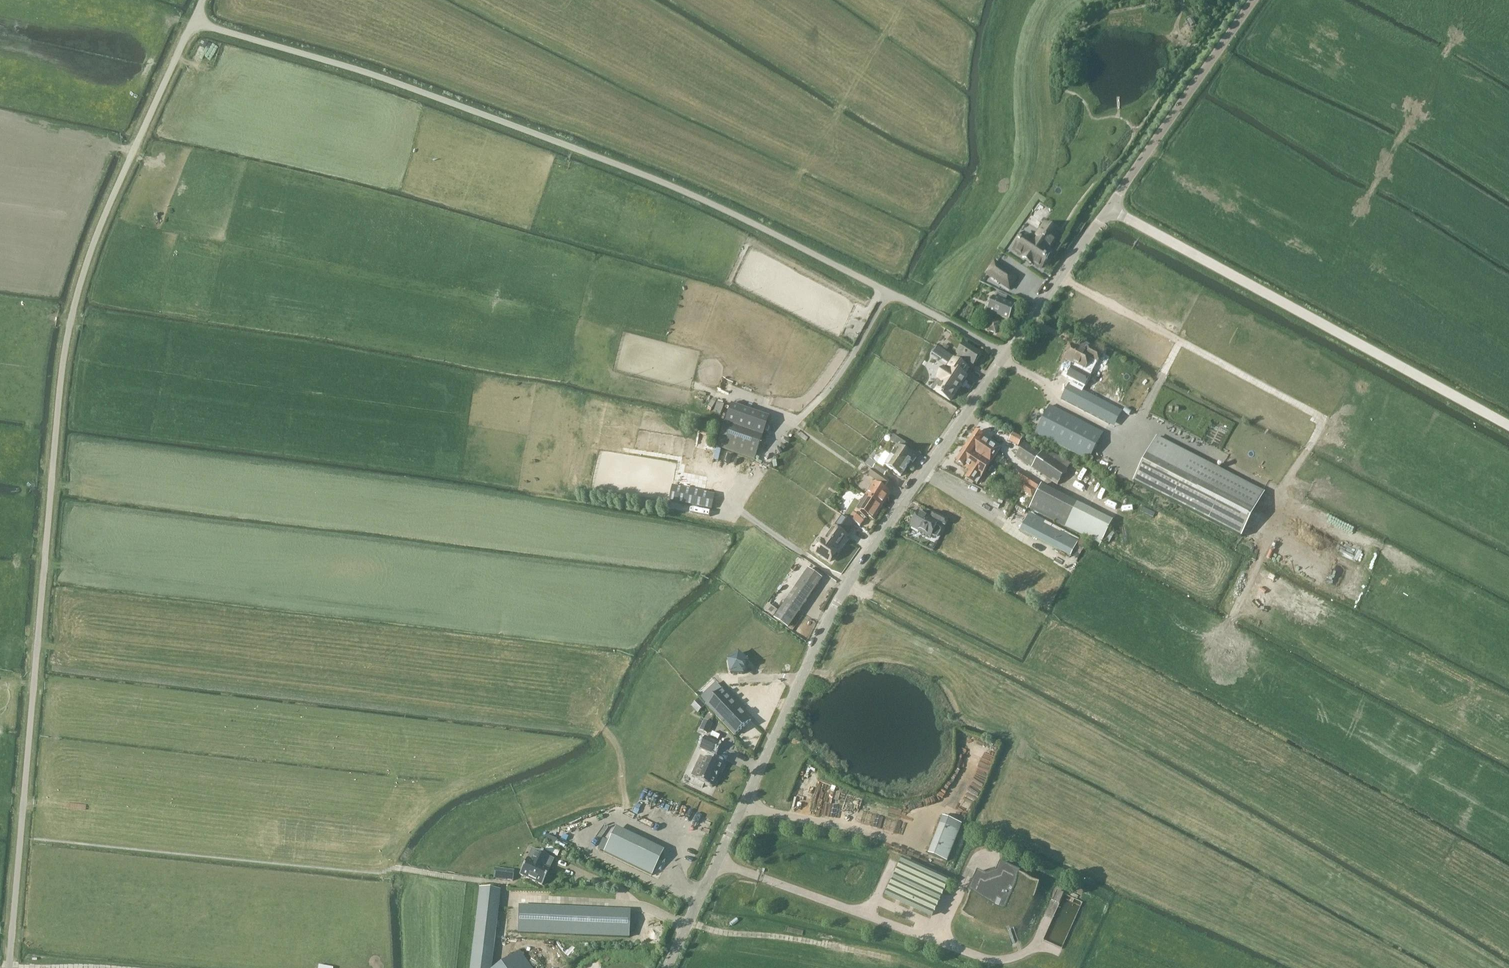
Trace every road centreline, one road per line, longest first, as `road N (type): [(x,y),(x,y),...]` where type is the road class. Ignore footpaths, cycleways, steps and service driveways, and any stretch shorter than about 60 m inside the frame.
road 1 (unclassified): [(9,967),(71,321),(108,208),(193,19)]
road 2 (unclassified): [(1005,353),(671,186),(412,88),(193,19)]
road 3 (tertiary): [(667,967),(843,592),(1005,353)]
road 4 (unclassified): [(1508,426),(1109,208)]
road 5 (tertiary): [(1109,208),(1254,0)]
road 6 (track): [(799,175),(905,0)]
road 7 (track): [(687,926),(889,958)]
road 8 (tertiary): [(1005,353),(1109,208)]
road 9 (track): [(401,867),(504,884),(506,894),(526,898)]

